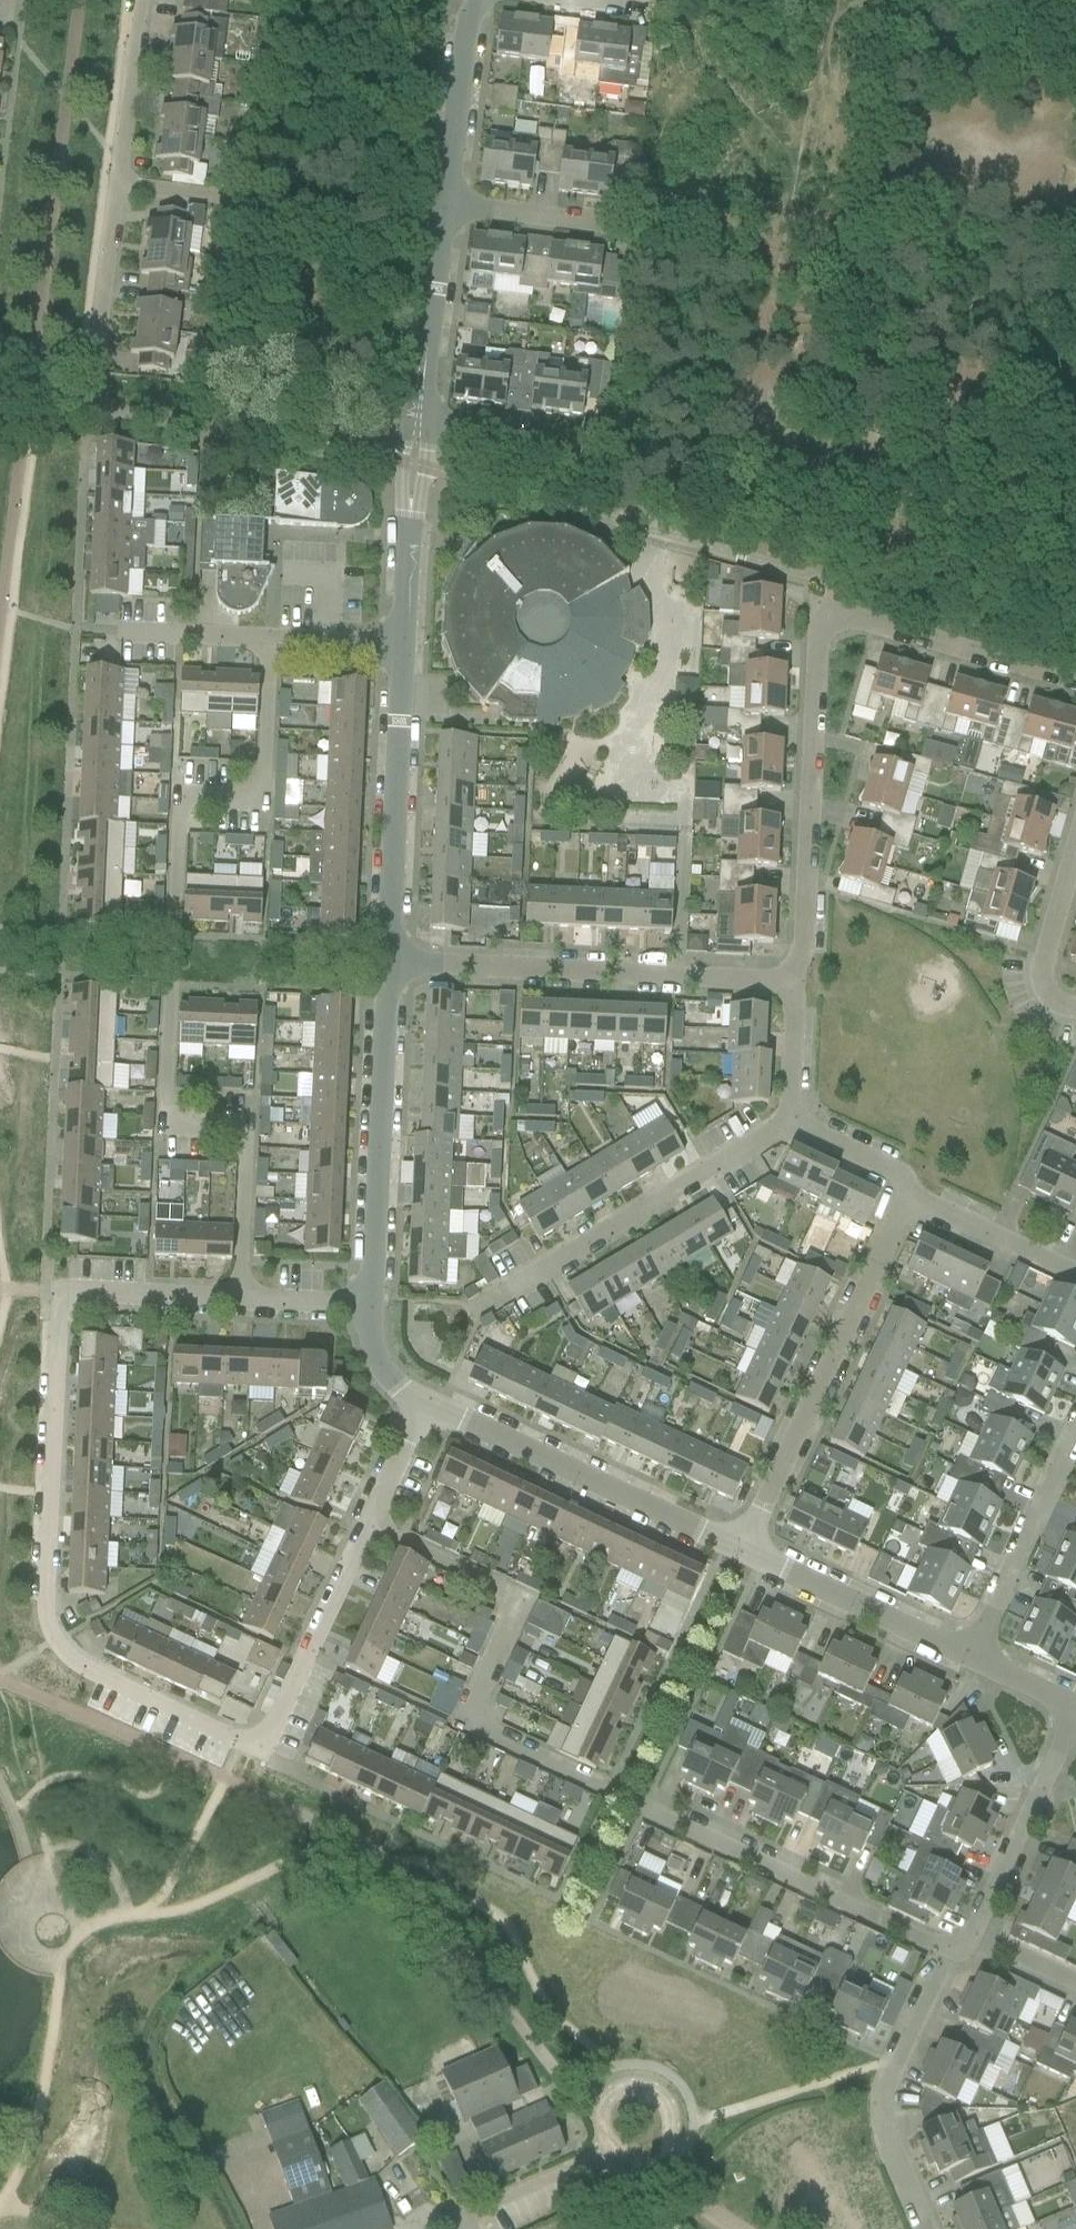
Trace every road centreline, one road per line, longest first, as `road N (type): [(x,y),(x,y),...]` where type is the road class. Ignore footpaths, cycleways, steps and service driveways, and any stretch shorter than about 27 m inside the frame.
road 1 (residential): [(945,1949),(481,1721),(471,1706),(474,1682),(508,1617),(508,1593),(371,1522)]
road 2 (residential): [(794,978),(815,652),(832,620),(854,617),(1075,682)]
road 3 (residential): [(265,1737),(232,1737),(158,1708),(54,1643),(44,1593),(54,1294)]
road 4 (residential): [(794,978),(389,959)]
road 5 (residential): [(739,1547),(907,1195)]
road 6 (residential): [(739,1547),(424,1400)]
road 7 (residential): [(368,1303),(389,959)]
road 8 (residential): [(441,228),(116,184)]
road 9 (residential): [(389,959),(399,644)]
road 10 (residential): [(368,1303),(54,1294)]
road 11 (residential): [(525,1276),(794,1119)]
road 12 (residential): [(735,2228),(622,2144),(477,2211)]
road 13 (residential): [(926,2228),(890,2135),(887,2090),(945,1949)]
road 14 (residential): [(399,644),(122,632)]
road 15 (residential): [(962,1655),(1075,1418)]
road 16 (residential): [(962,1655),(739,1547)]
road 17 (residential): [(972,1934),(1073,1710)]
road 18 (residential): [(399,644),(419,401)]
road 19 (residential): [(265,1737),(286,1717),(371,1522)]
road 20 (residential): [(445,202),(471,0)]
road 21 (residential): [(1075,1008),(1049,1001),(1039,984),(1075,833)]
road 22 (residential): [(116,184),(139,0)]
road 23 (residential): [(1075,1272),(907,1195)]
road 24 (residential): [(93,366),(116,184)]
road 25 (residential): [(419,401),(441,228)]
road 26 (residential): [(615,226),(445,202)]
road 27 (residential): [(580,441),(419,401)]
road 28 (residential): [(794,1119),(794,978)]
road 29 (residential): [(907,1195),(892,1168),(794,1119)]
road 30 (residential): [(371,1522),(424,1400)]
road 31 (residential): [(1073,1710),(962,1655)]

